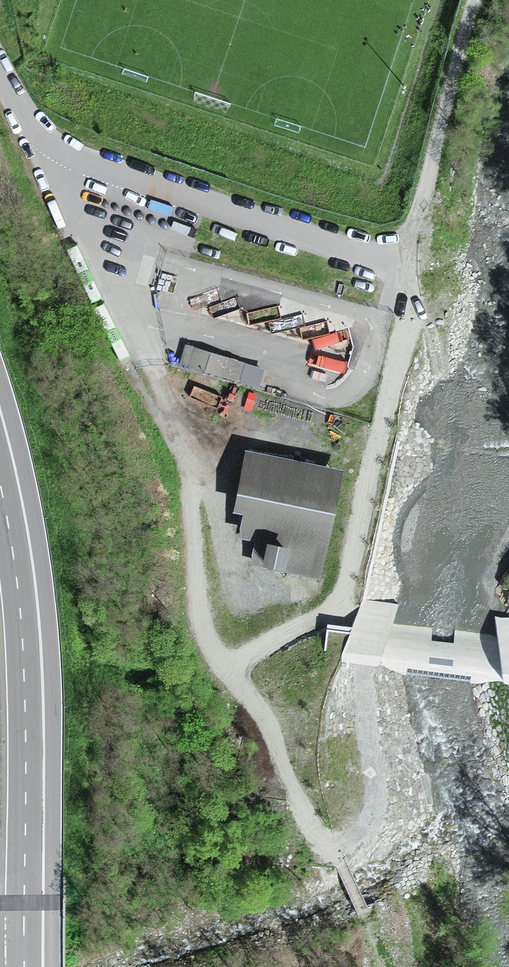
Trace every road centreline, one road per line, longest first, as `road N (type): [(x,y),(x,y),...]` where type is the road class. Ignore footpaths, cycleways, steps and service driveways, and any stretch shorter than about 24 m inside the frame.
road 1 (track): [(473,0),(423,200),(346,588),(323,615),(247,656),(237,672),(315,832),(339,859)]
road 2 (primary): [(0,446),(31,642),(33,966)]
road 3 (unclassified): [(412,271),(82,162),(30,124)]
road 4 (track): [(239,663),(211,644),(203,624),(183,438),(140,347)]

